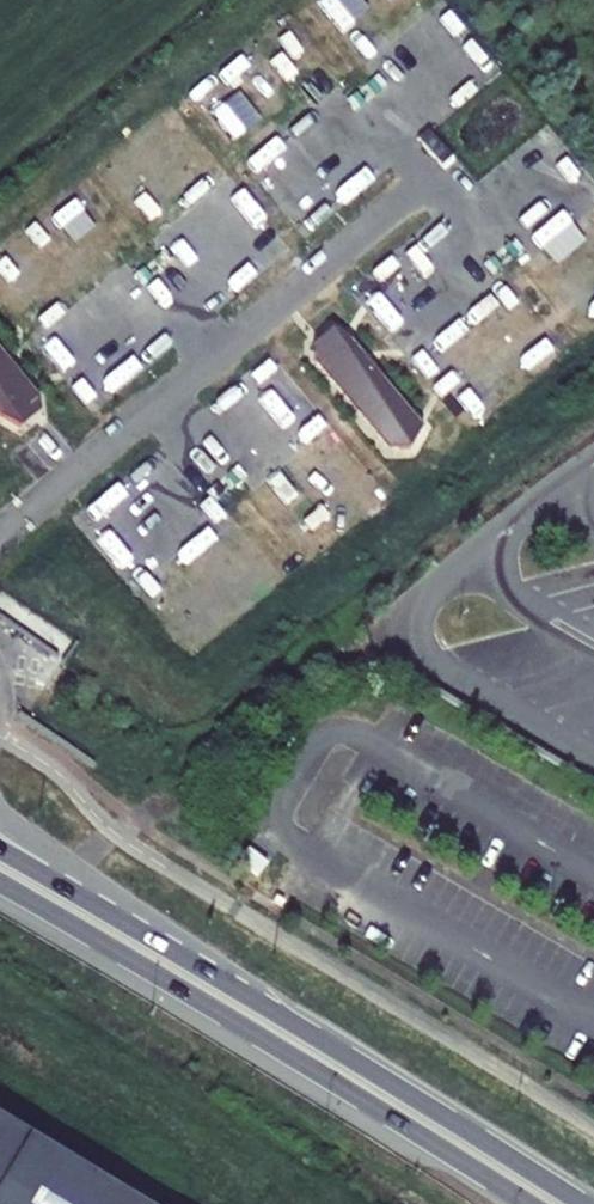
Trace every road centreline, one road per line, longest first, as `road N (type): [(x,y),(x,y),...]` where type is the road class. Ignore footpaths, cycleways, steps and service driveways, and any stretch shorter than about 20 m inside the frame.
road 1 (primary): [(537,1203),(0,875)]

